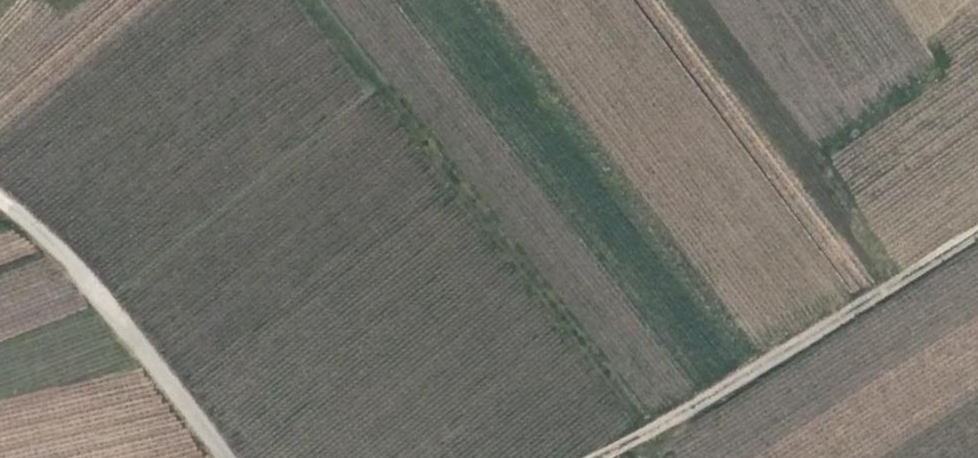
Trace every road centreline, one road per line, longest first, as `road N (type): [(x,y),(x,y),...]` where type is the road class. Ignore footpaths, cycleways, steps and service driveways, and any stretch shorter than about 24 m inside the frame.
road 1 (track): [(977,237),(600,457)]
road 2 (track): [(0,196),(33,220),(122,316),(222,457)]

